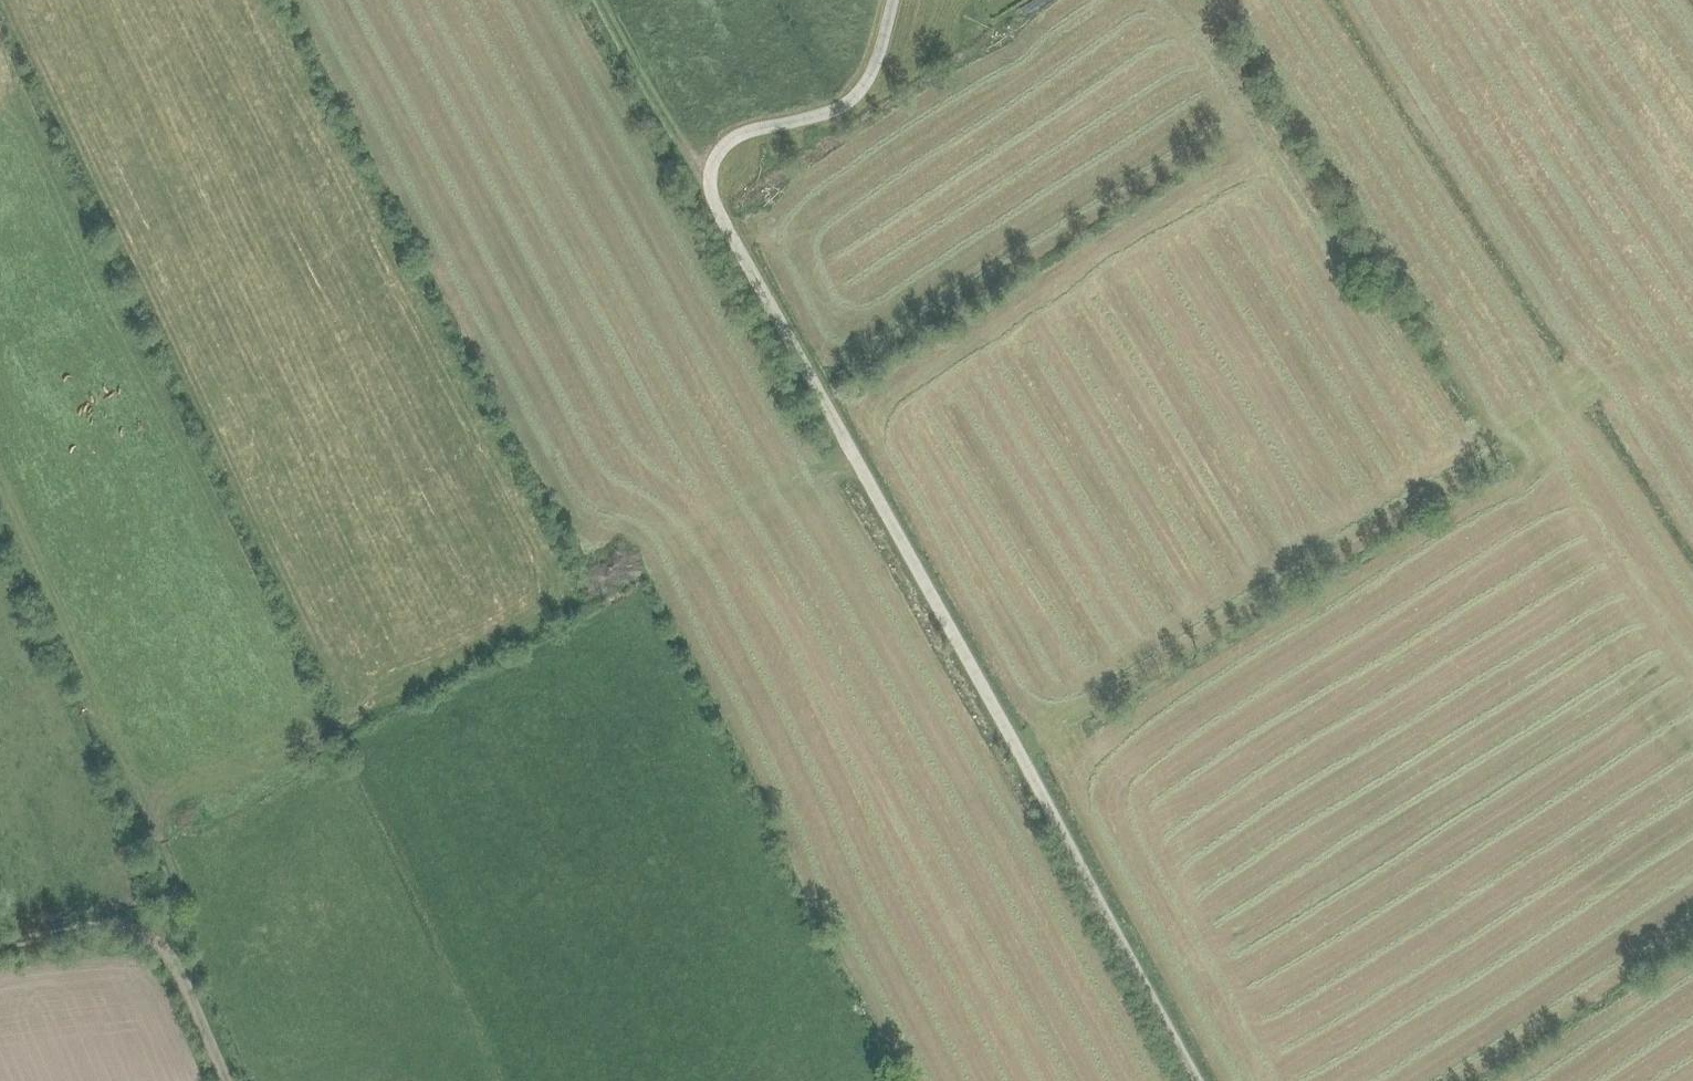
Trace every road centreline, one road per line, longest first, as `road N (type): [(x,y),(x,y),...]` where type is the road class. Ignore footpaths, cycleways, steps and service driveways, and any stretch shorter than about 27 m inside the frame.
road 1 (track): [(226,1080),(155,939),(132,928),(85,928),(17,945),(0,941)]

